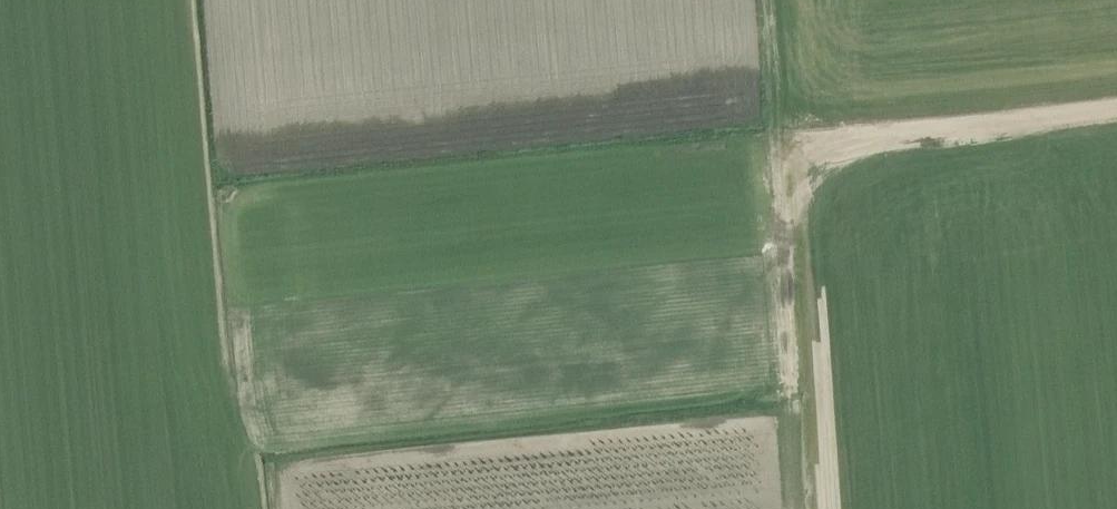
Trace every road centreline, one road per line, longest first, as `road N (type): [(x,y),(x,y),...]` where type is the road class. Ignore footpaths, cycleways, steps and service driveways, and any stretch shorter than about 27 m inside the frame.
road 1 (track): [(770,0),(804,508)]

